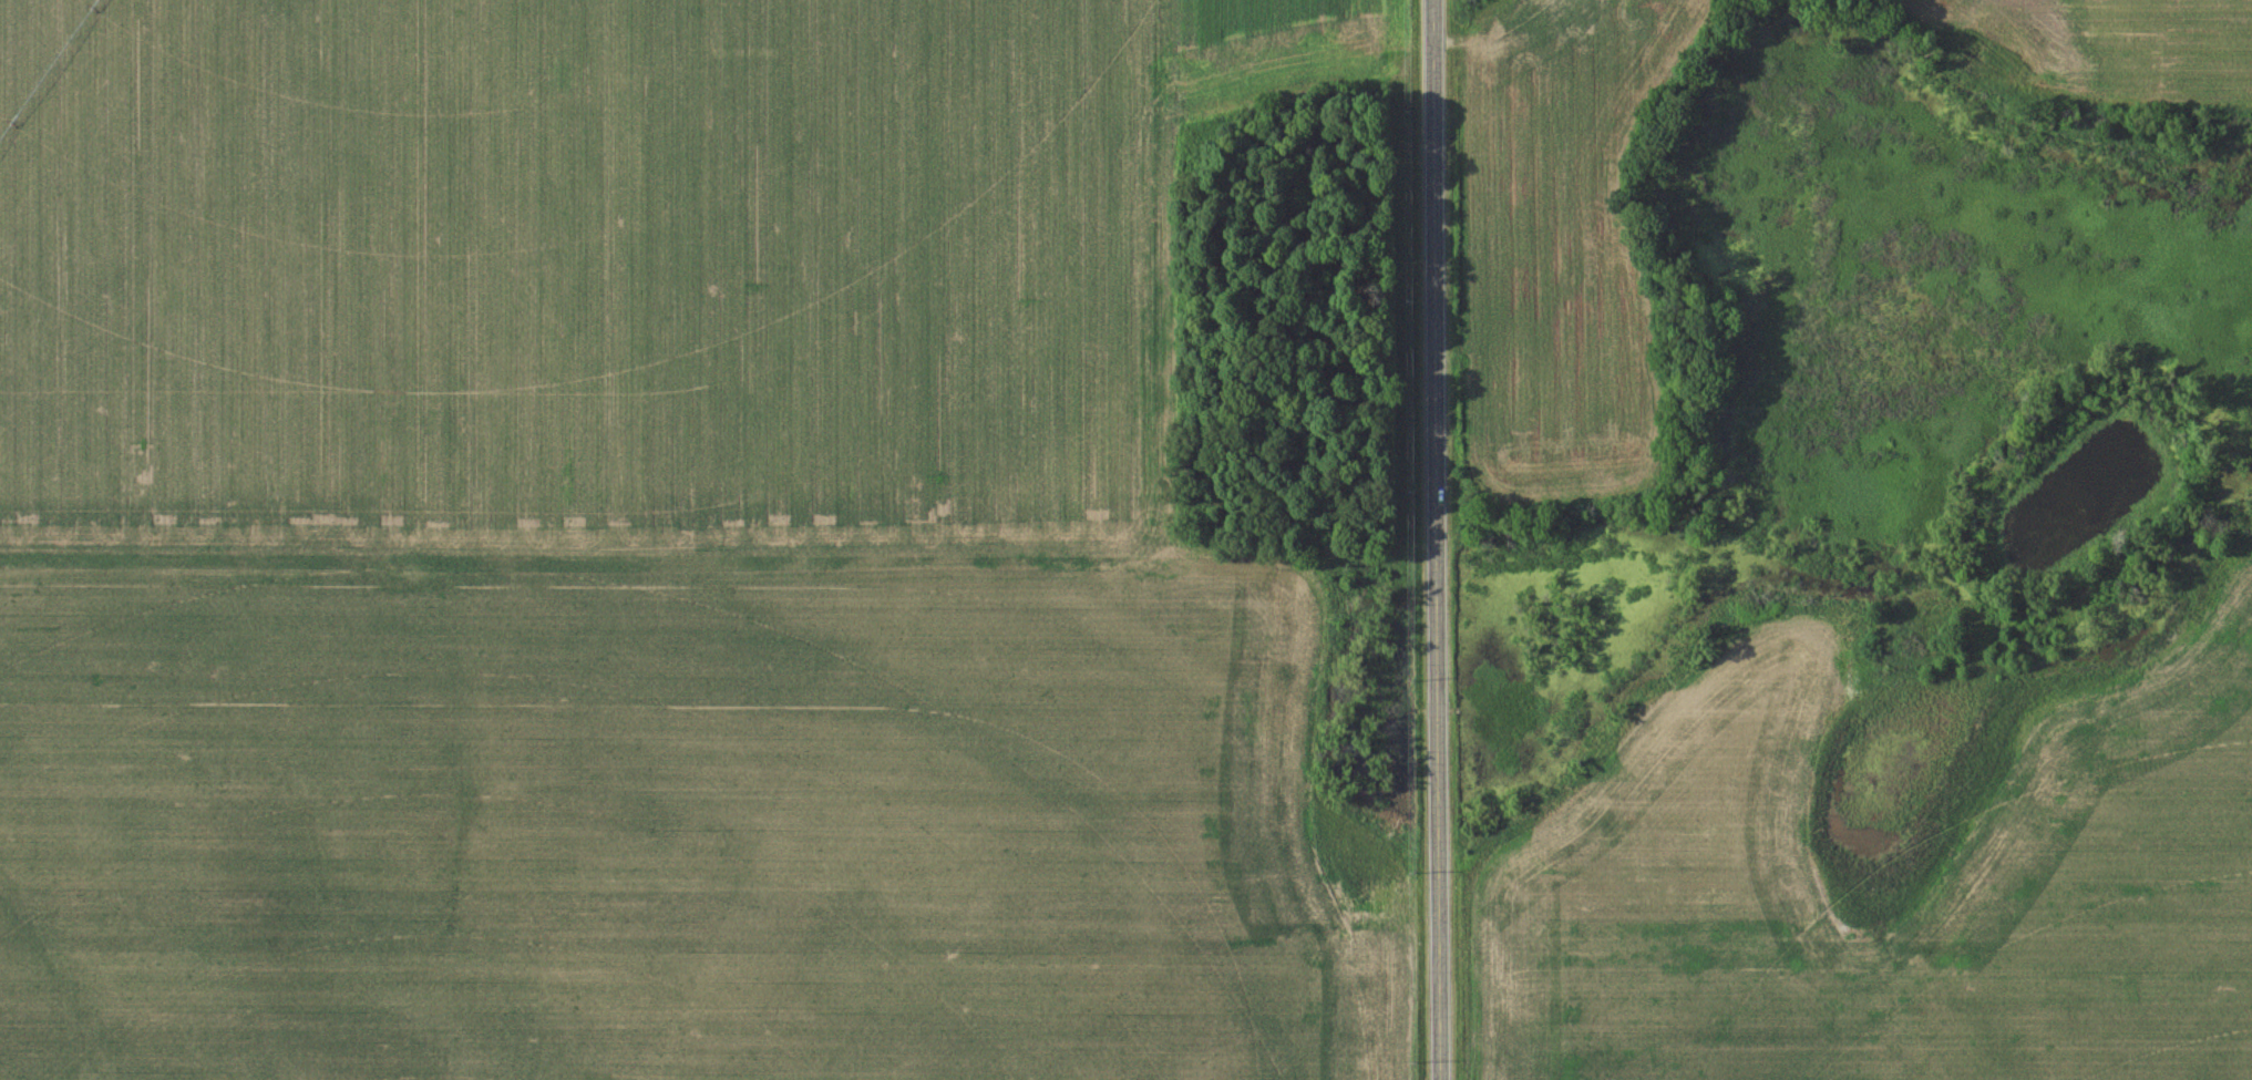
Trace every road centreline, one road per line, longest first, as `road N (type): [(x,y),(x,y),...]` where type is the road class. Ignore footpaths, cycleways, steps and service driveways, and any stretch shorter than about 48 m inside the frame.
road 1 (residential): [(1447,1079),(1436,0)]

